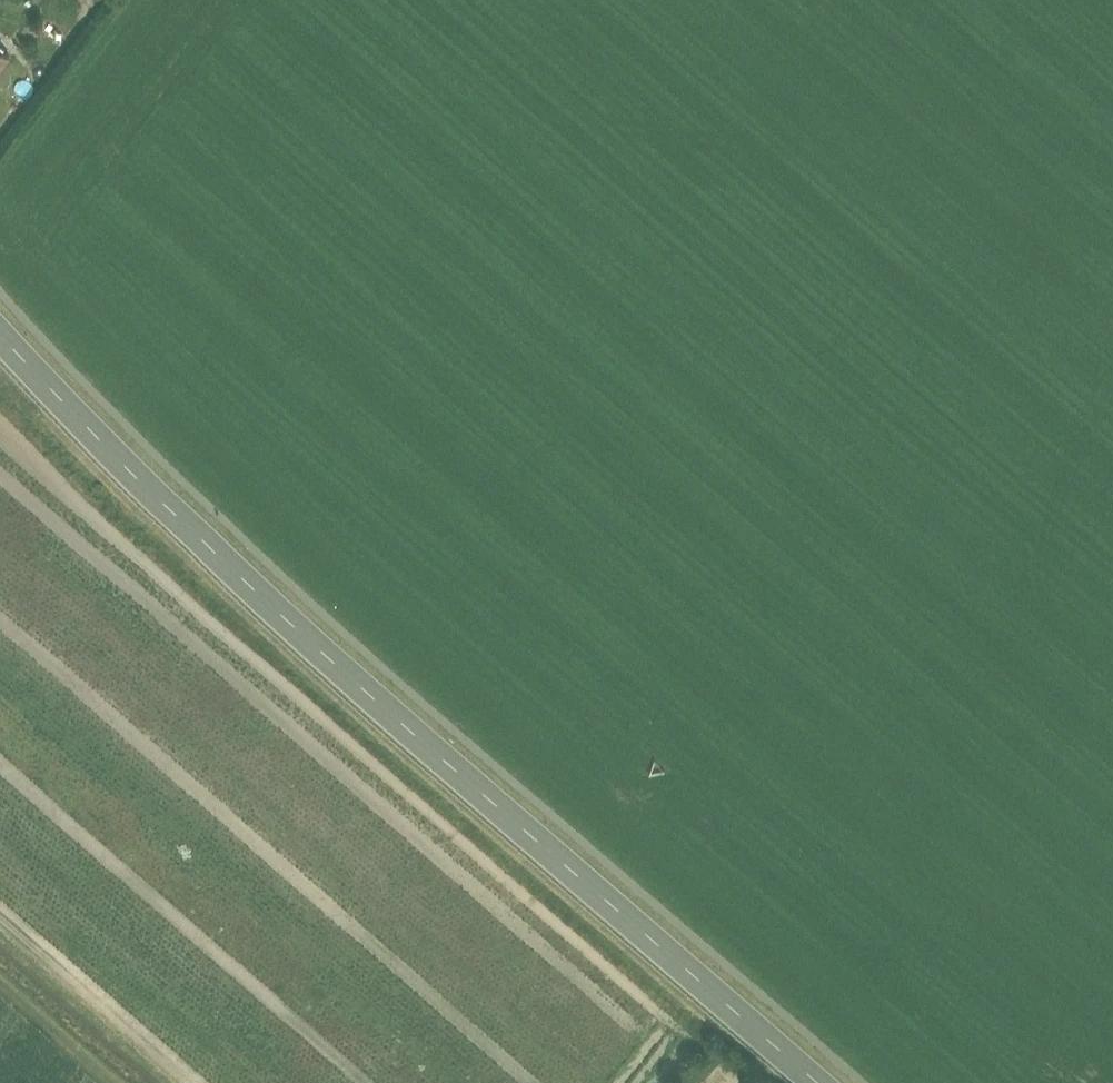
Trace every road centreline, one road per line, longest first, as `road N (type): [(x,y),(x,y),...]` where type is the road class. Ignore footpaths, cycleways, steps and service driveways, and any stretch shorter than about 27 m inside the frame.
road 1 (secondary): [(0,313),(155,478),(417,720),(839,1082)]

